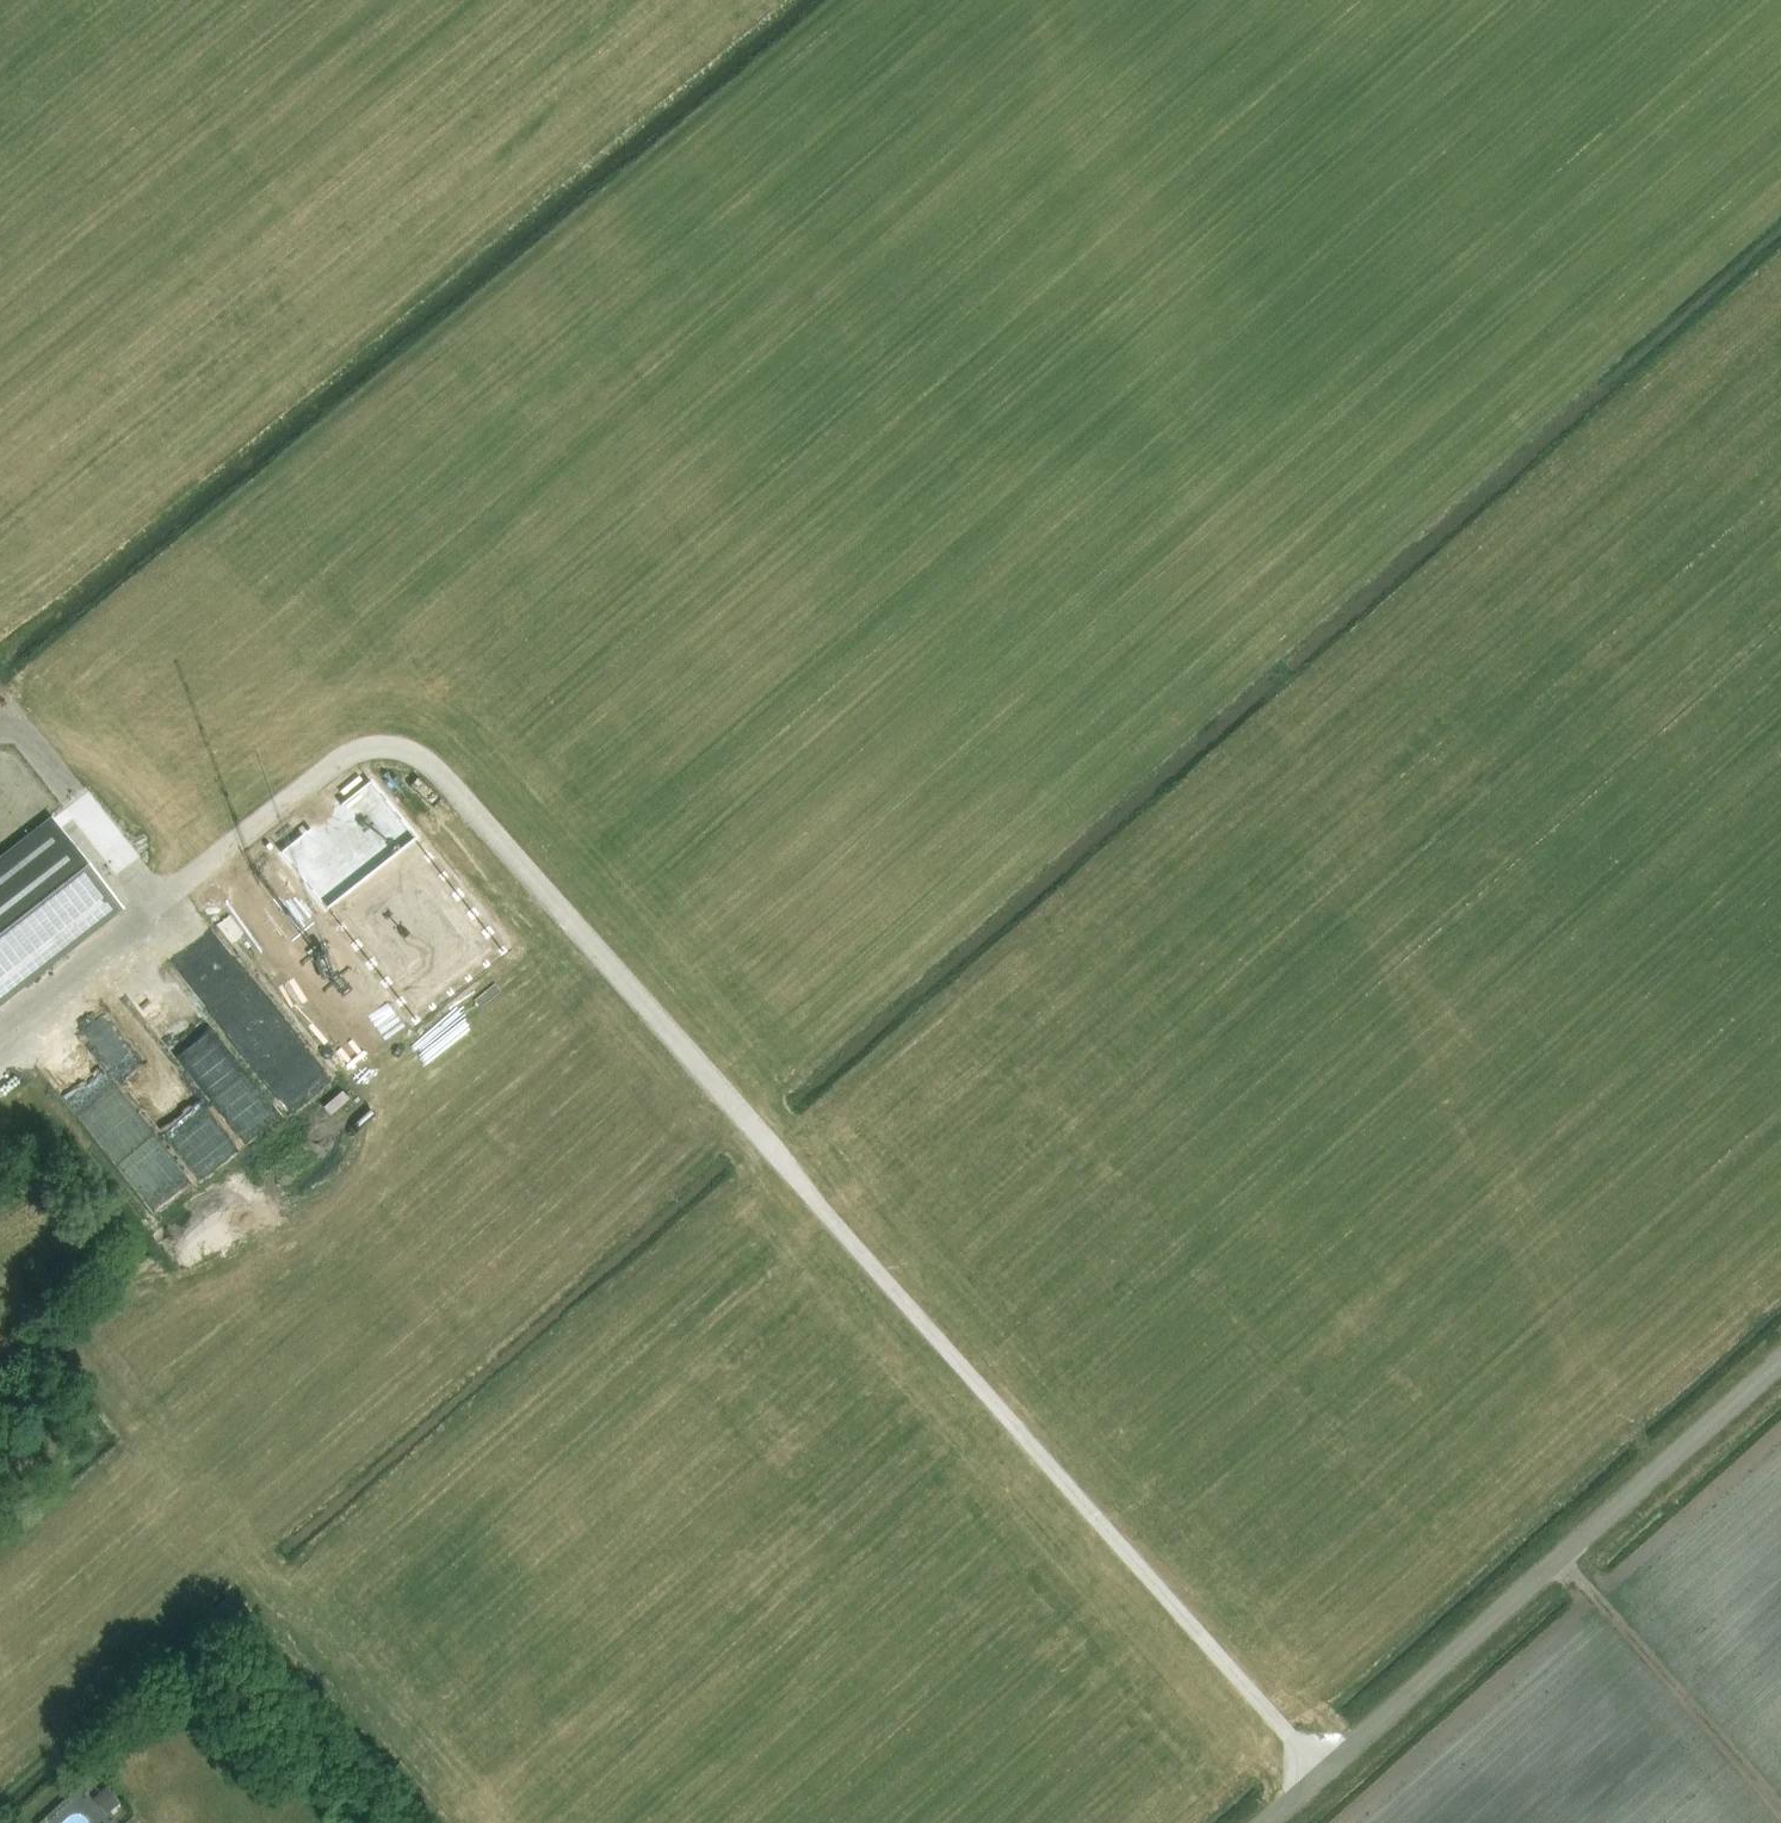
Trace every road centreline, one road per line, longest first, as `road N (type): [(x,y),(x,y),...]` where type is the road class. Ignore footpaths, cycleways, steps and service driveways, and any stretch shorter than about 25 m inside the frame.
road 1 (track): [(0,728),(30,737),(153,907),(352,753),(392,750),(420,761),(1324,1772)]
road 2 (unclassified): [(1267,1822),(1780,1364)]

